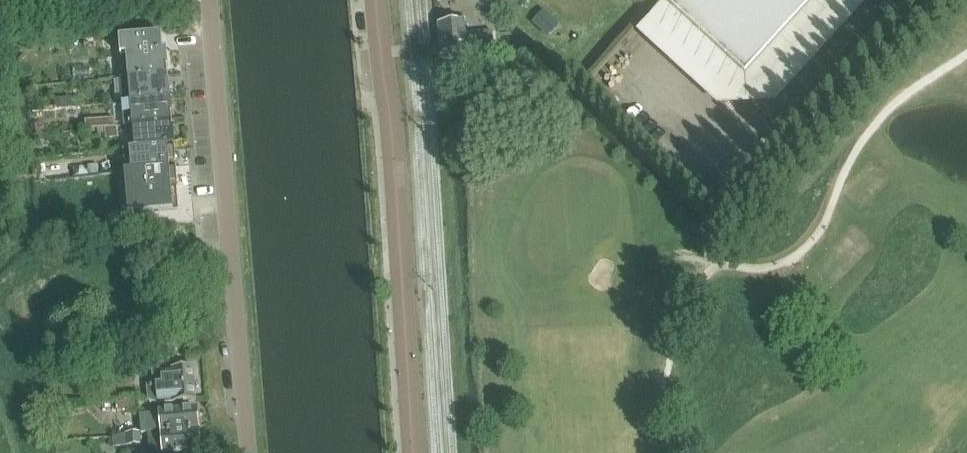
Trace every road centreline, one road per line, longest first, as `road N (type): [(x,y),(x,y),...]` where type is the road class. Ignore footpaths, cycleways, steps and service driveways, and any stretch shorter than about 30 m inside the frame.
road 1 (unclassified): [(250,452),(209,0)]
road 2 (unclassified): [(413,452),(392,123),(375,0)]

